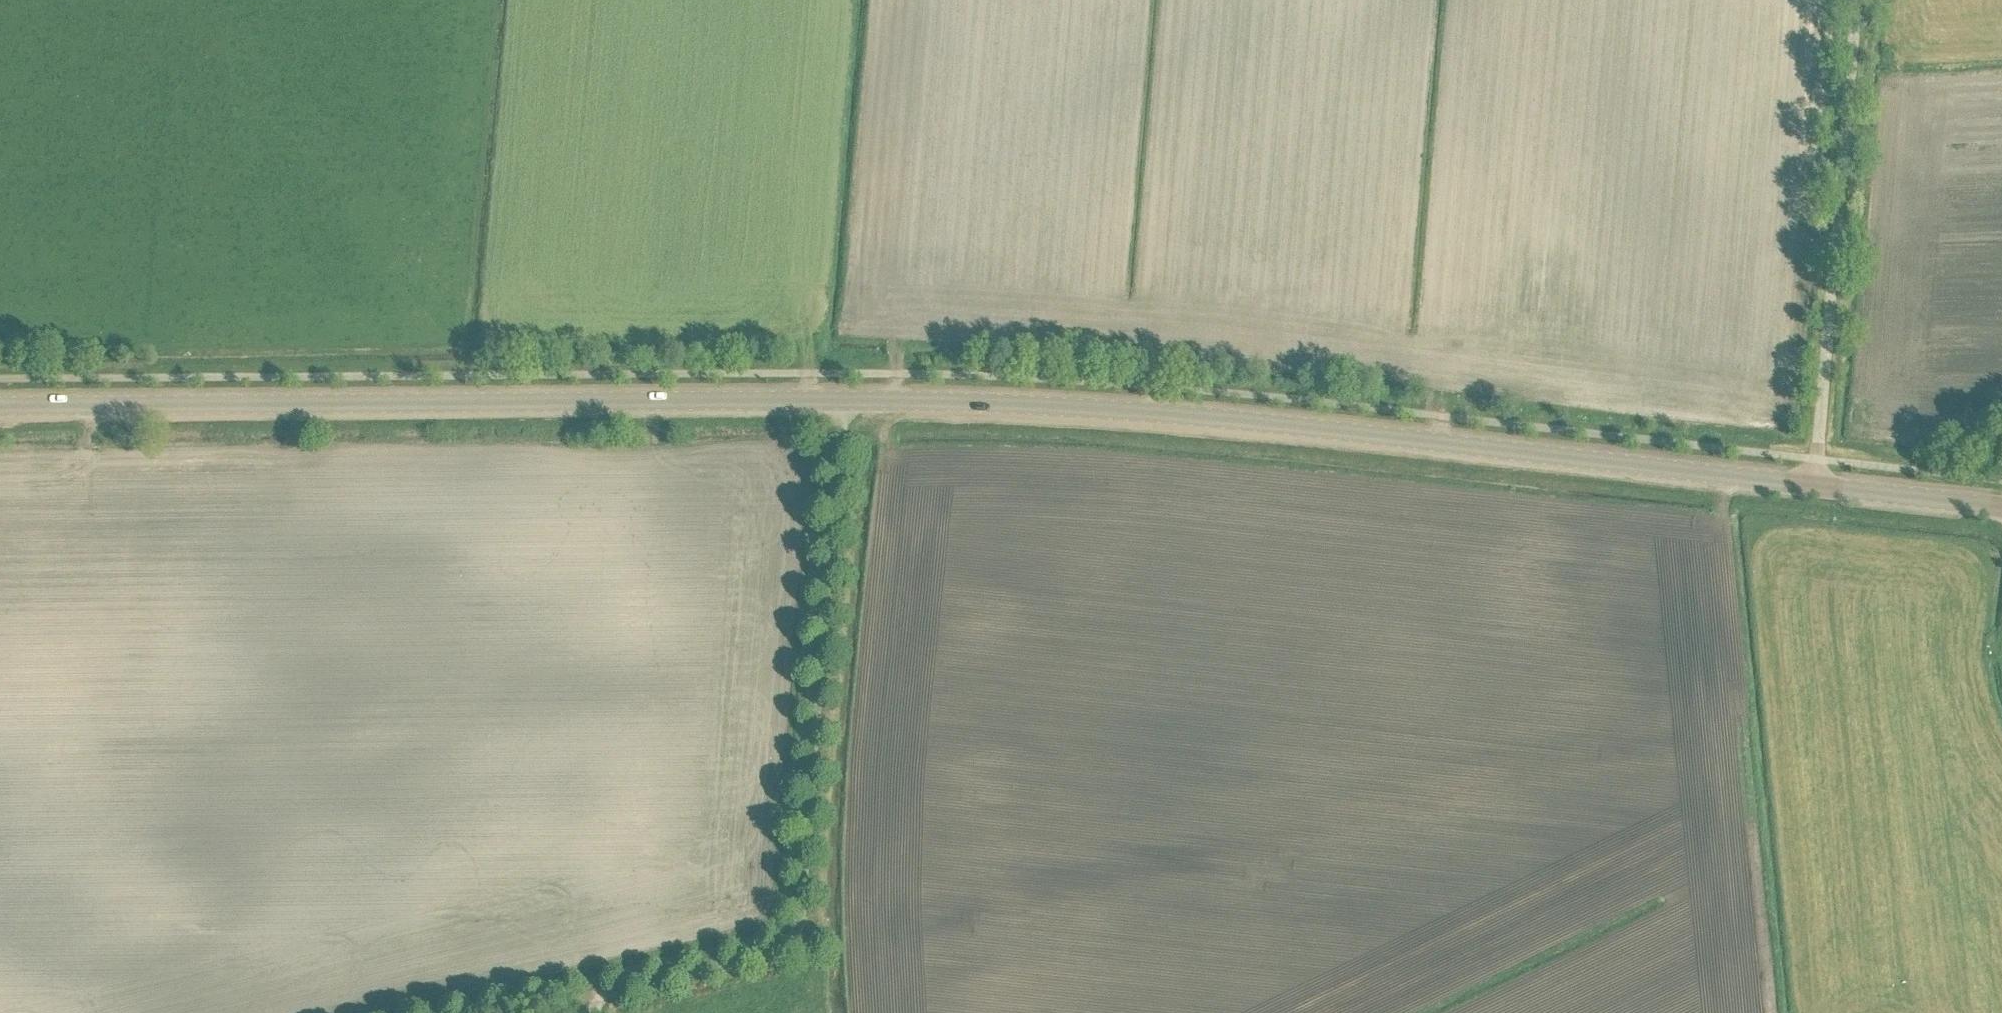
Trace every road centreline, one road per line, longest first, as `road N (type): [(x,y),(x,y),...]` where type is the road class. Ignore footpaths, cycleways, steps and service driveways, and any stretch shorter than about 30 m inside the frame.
road 1 (tertiary): [(1814,489),(1194,417),(985,404),(0,408)]
road 2 (unclassified): [(1814,489),(1858,0)]
road 3 (tertiary): [(2001,509),(1814,489)]

